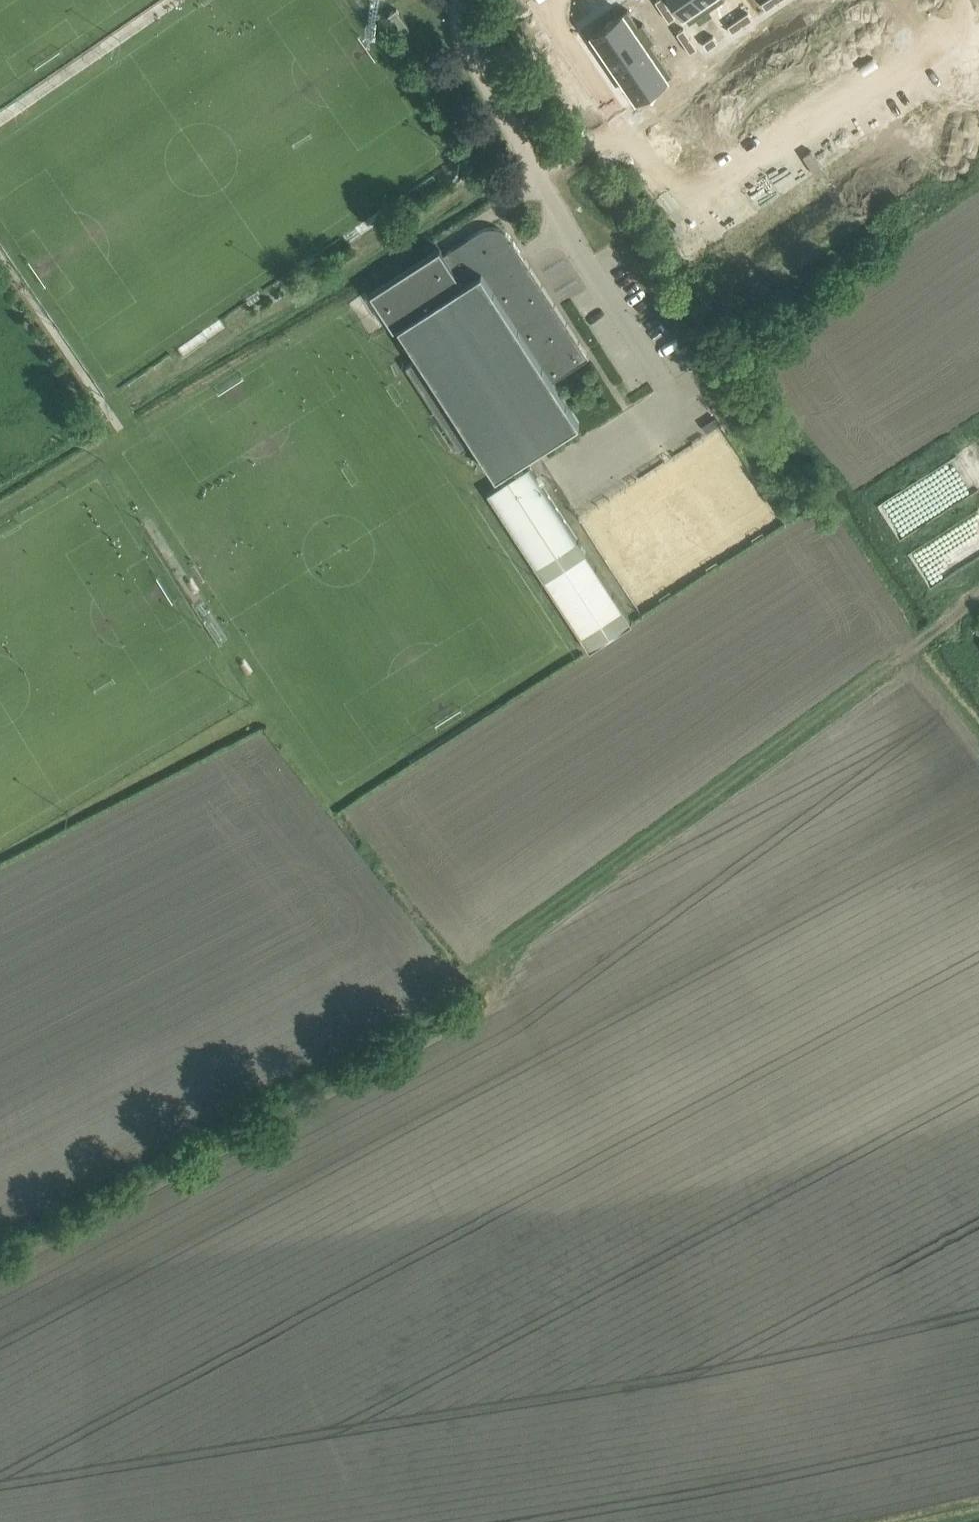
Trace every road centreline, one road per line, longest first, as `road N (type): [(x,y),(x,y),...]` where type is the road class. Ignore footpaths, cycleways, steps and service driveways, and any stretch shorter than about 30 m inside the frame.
road 1 (track): [(469,969),(978,596)]
road 2 (residential): [(571,0),(560,7),(700,212),(978,23)]
road 3 (unclassified): [(566,230),(461,38),(461,0)]

